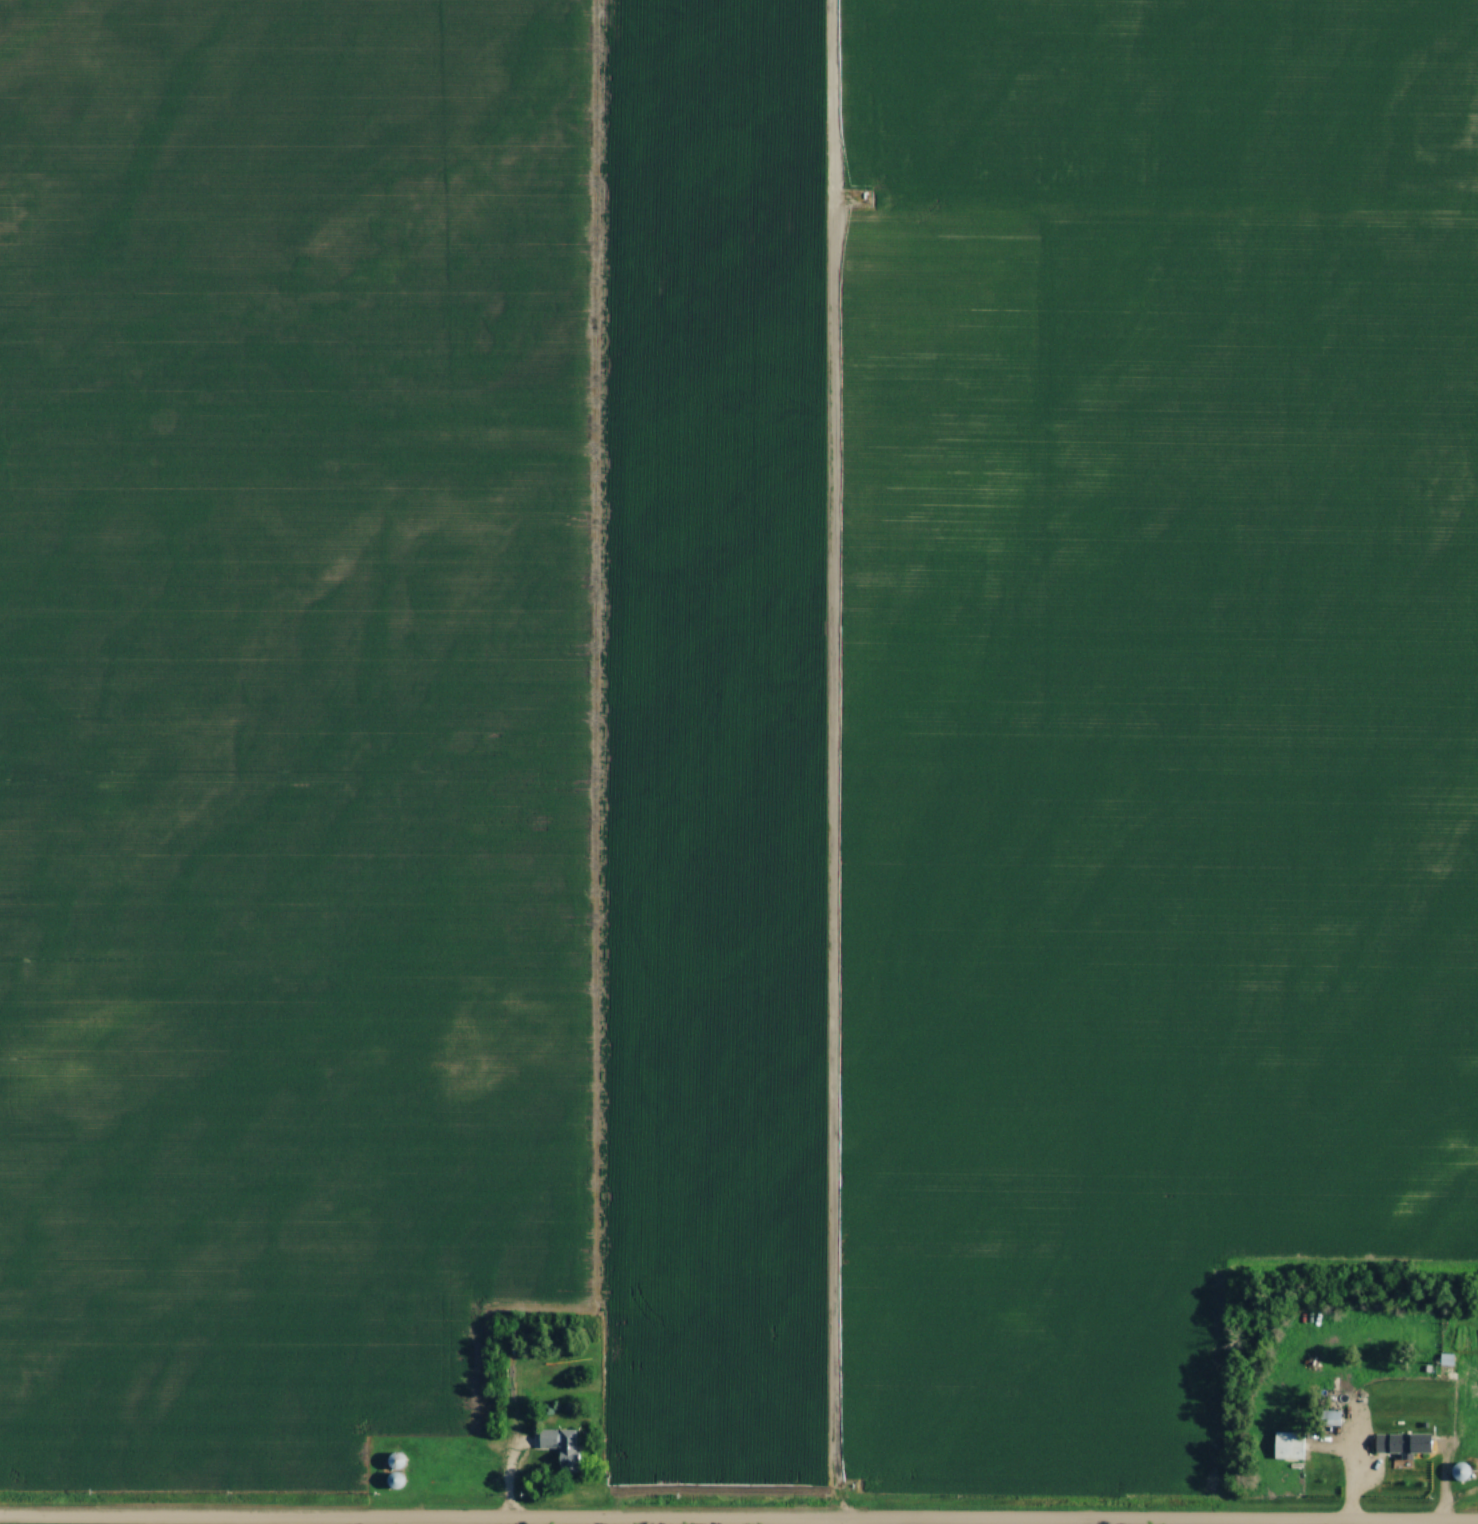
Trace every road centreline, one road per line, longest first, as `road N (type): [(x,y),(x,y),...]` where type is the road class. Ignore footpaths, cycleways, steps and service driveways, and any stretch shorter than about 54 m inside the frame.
road 1 (residential): [(530,1523),(0,1522)]

